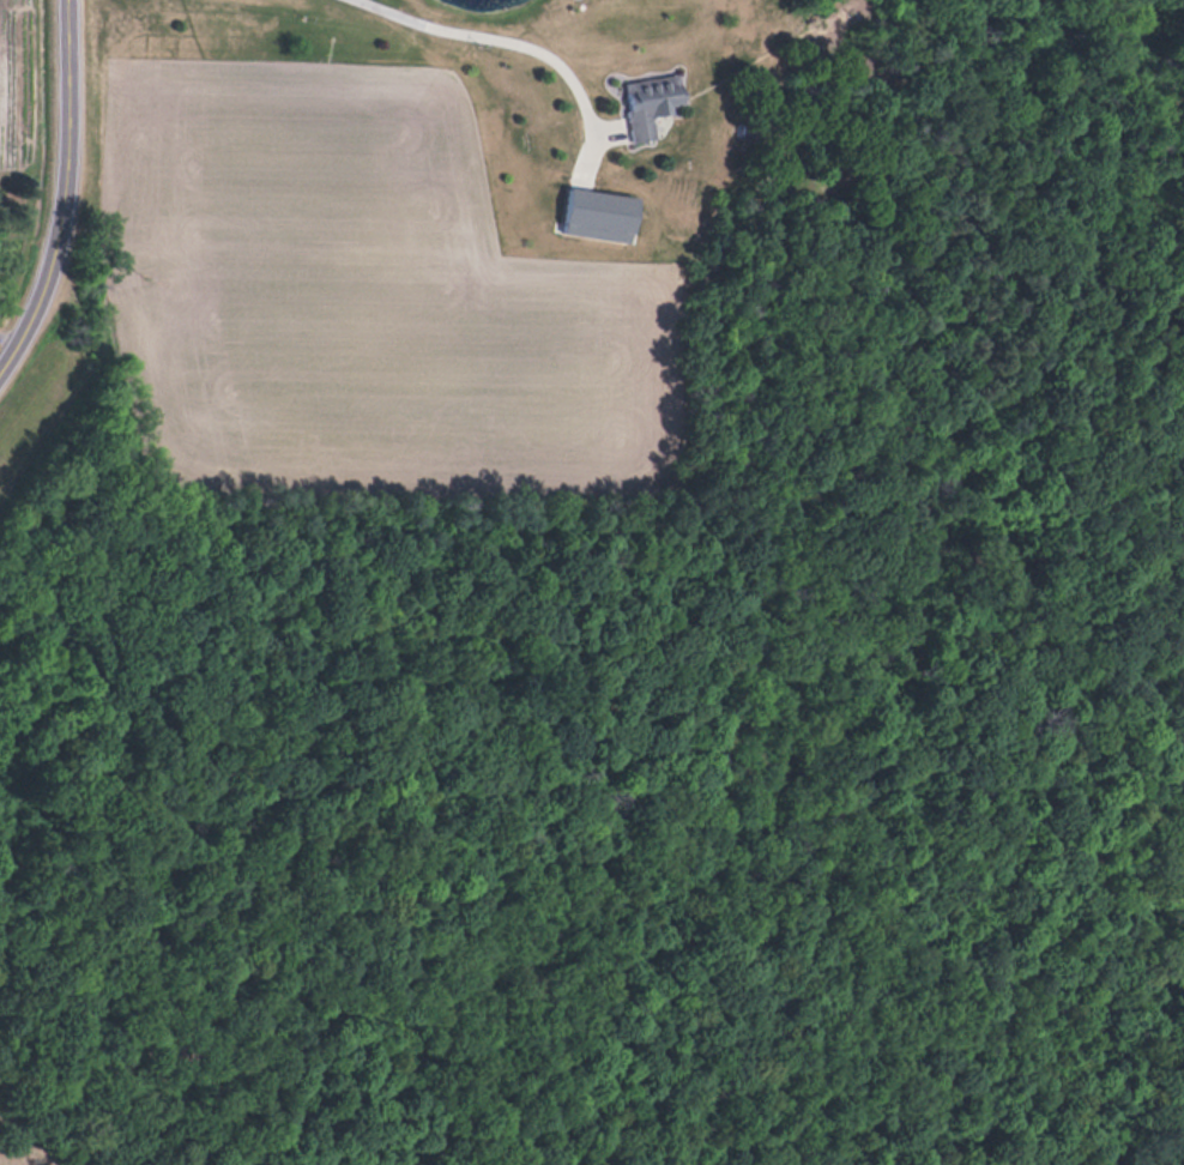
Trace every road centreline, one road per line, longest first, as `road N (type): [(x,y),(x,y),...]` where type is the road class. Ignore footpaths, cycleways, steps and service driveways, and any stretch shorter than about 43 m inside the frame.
road 1 (tertiary): [(0,360),(48,256),(65,150),(66,0)]

